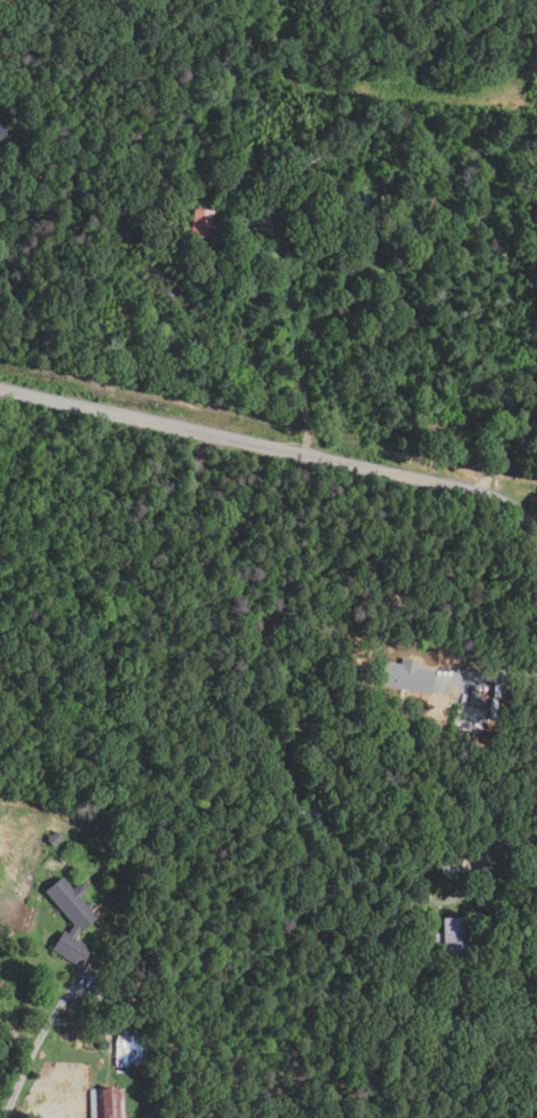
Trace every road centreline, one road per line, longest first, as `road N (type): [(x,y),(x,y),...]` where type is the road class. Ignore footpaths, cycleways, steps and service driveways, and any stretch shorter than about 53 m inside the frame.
road 1 (residential): [(0,389),(488,496),(521,512),(536,538)]

